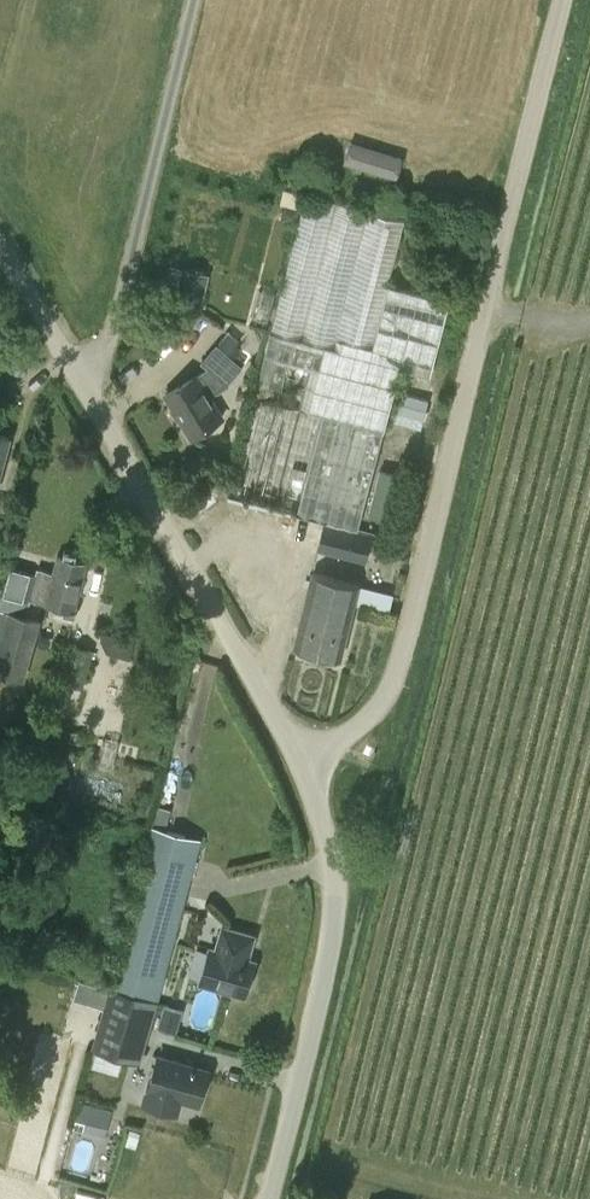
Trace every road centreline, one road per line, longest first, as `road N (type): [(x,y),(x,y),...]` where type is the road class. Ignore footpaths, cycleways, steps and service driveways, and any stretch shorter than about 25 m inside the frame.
road 1 (unclassified): [(299,767),(393,693),(561,0)]
road 2 (unclassified): [(299,767),(84,387),(0,277)]
road 3 (unclassified): [(267,1198),(335,904),(328,847),(299,767)]

